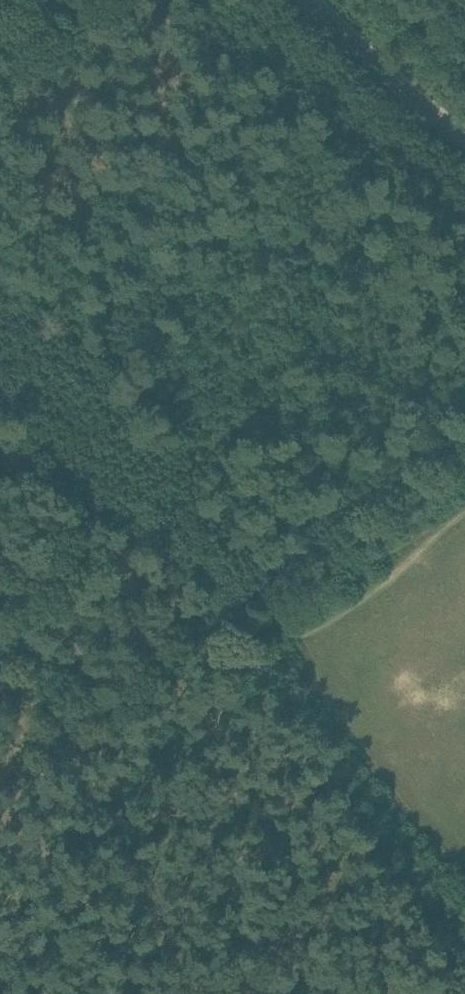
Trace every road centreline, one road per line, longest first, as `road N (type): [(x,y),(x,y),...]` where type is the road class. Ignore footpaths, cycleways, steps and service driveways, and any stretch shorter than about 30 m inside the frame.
road 1 (unclassified): [(464,135),(311,0)]

